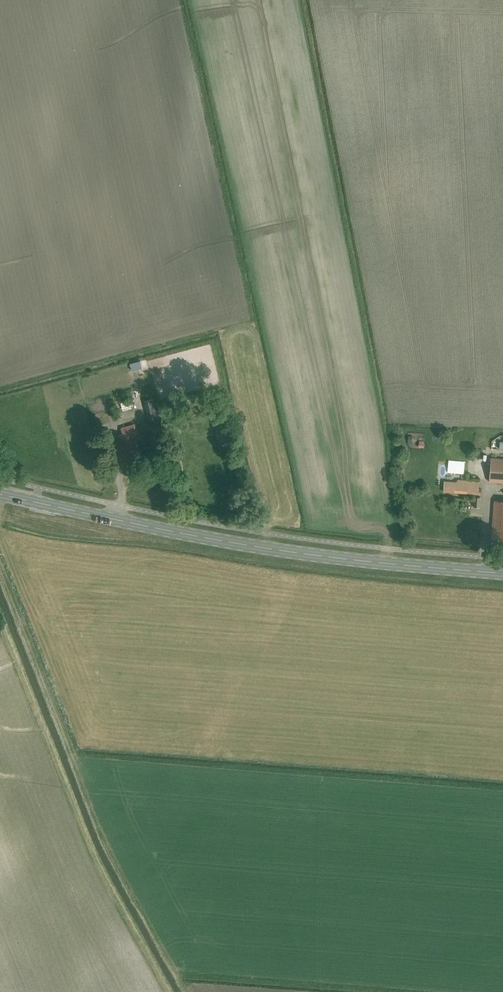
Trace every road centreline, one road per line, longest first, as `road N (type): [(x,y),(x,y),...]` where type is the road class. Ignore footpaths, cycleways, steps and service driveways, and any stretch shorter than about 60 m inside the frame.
road 1 (secondary): [(502,574),(256,548),(0,494)]
road 2 (track): [(0,564),(79,753)]

